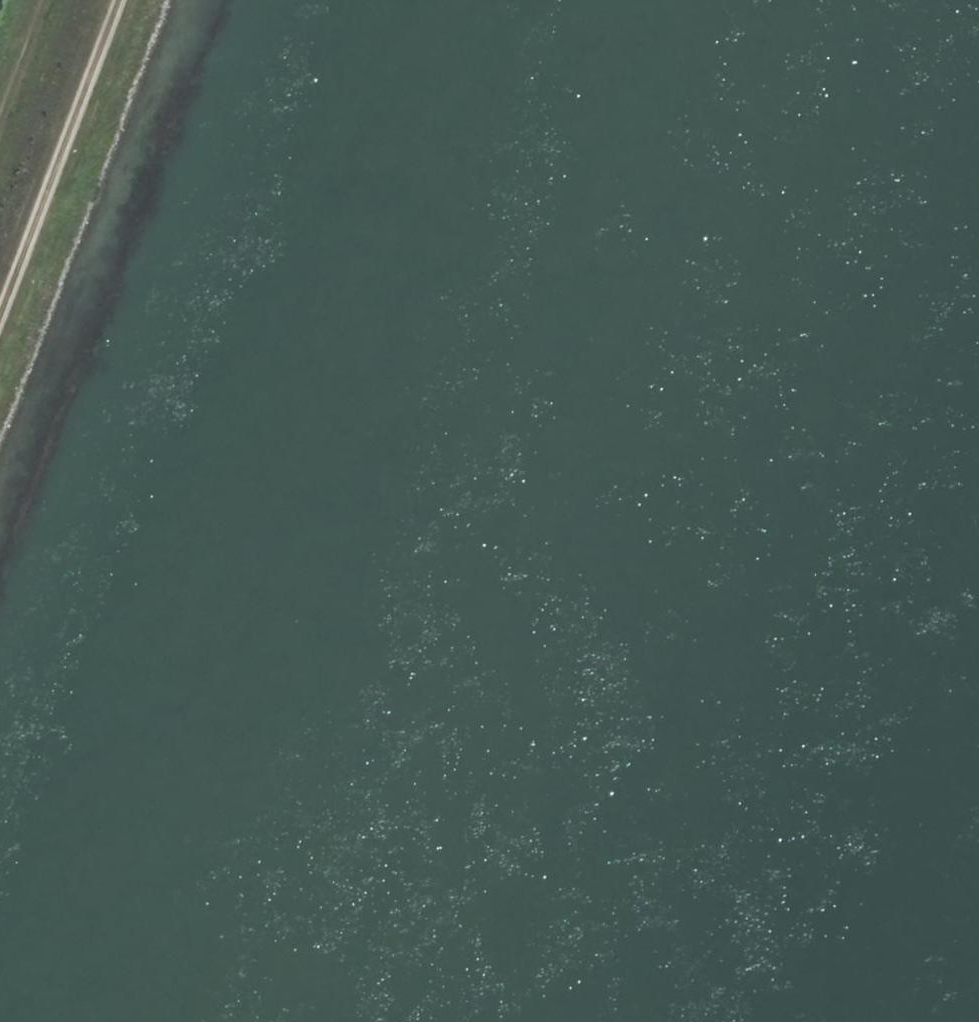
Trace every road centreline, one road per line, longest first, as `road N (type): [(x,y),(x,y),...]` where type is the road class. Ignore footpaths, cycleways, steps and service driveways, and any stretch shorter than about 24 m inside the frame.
road 1 (track): [(114,0),(0,321)]
road 2 (track): [(47,0),(0,119)]

